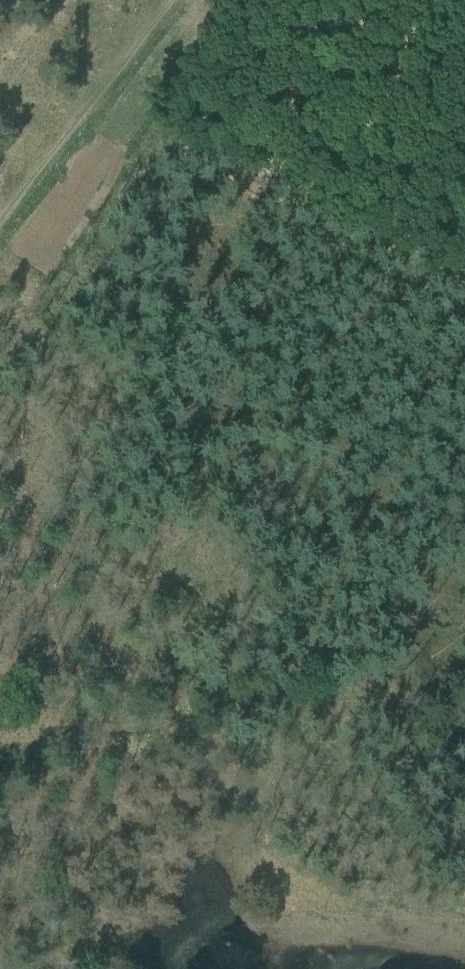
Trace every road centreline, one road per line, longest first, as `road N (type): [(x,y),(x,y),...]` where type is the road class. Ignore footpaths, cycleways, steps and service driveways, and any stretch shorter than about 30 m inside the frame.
road 1 (track): [(0,202),(168,0)]

